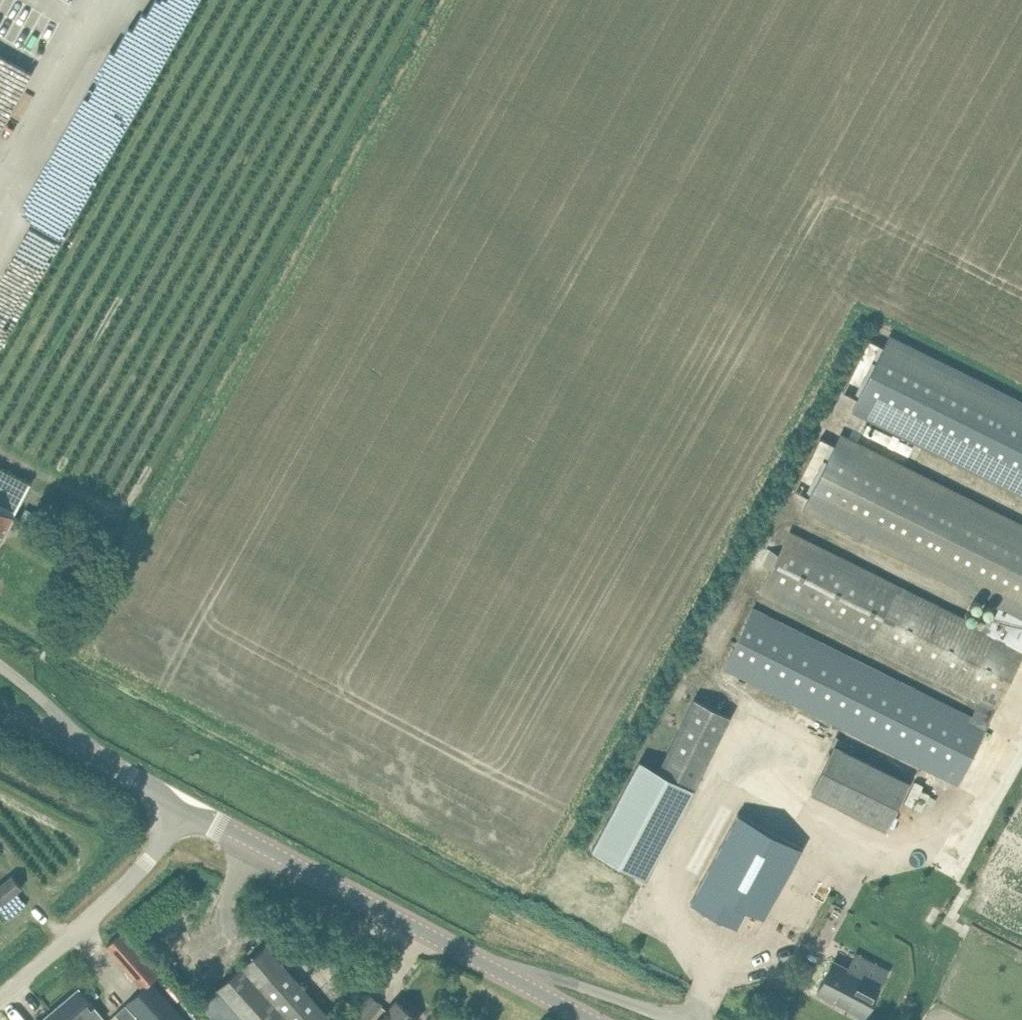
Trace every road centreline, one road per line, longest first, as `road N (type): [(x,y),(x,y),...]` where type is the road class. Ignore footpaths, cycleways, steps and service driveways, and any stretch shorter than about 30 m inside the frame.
road 1 (secondary): [(586,1019),(179,808)]
road 2 (unclassified): [(0,990),(116,892),(161,843),(179,808)]
road 3 (secondary): [(179,808),(0,713)]

